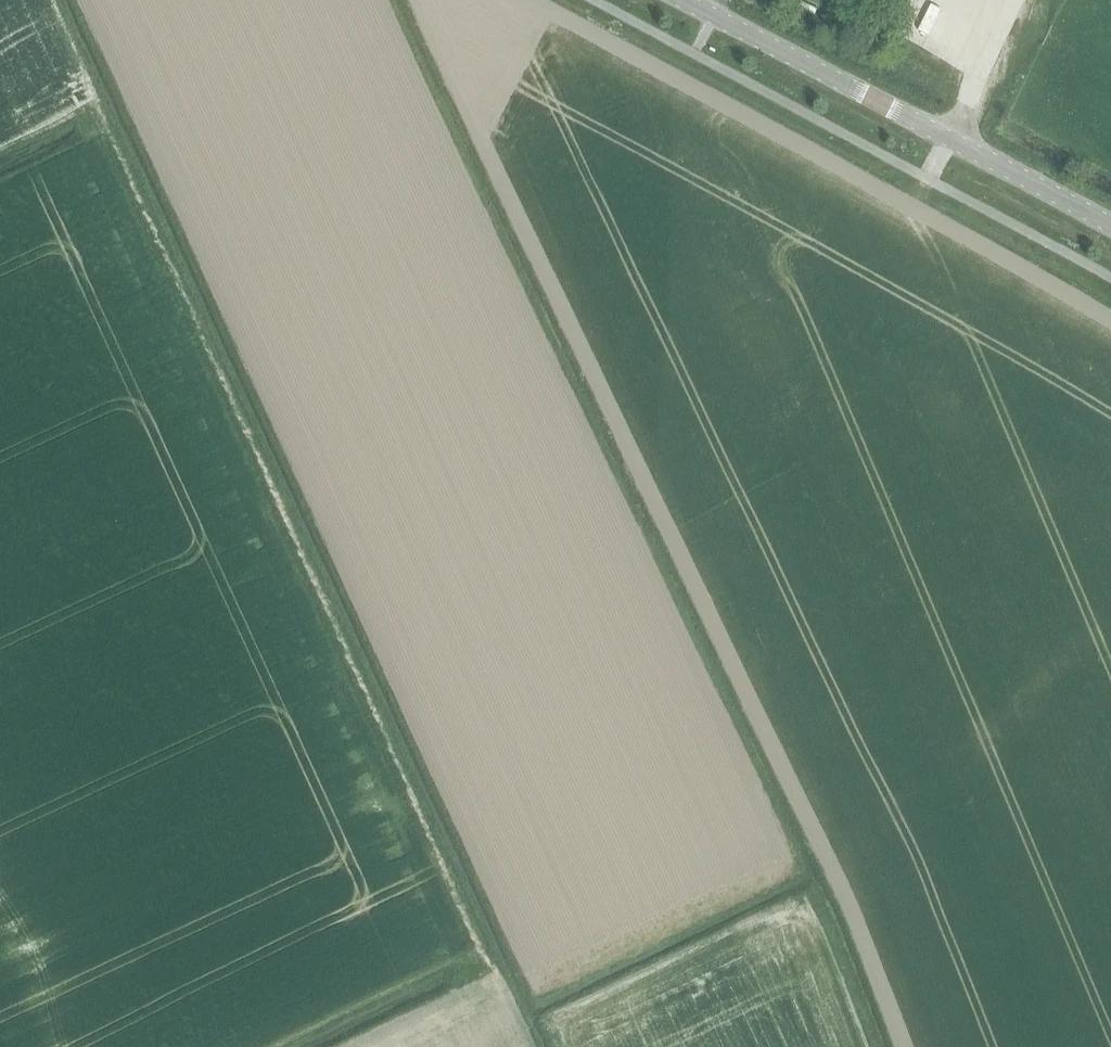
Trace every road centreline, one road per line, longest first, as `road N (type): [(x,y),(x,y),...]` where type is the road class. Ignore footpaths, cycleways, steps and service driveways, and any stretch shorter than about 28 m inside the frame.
road 1 (tertiary): [(1110,229),(679,0)]

